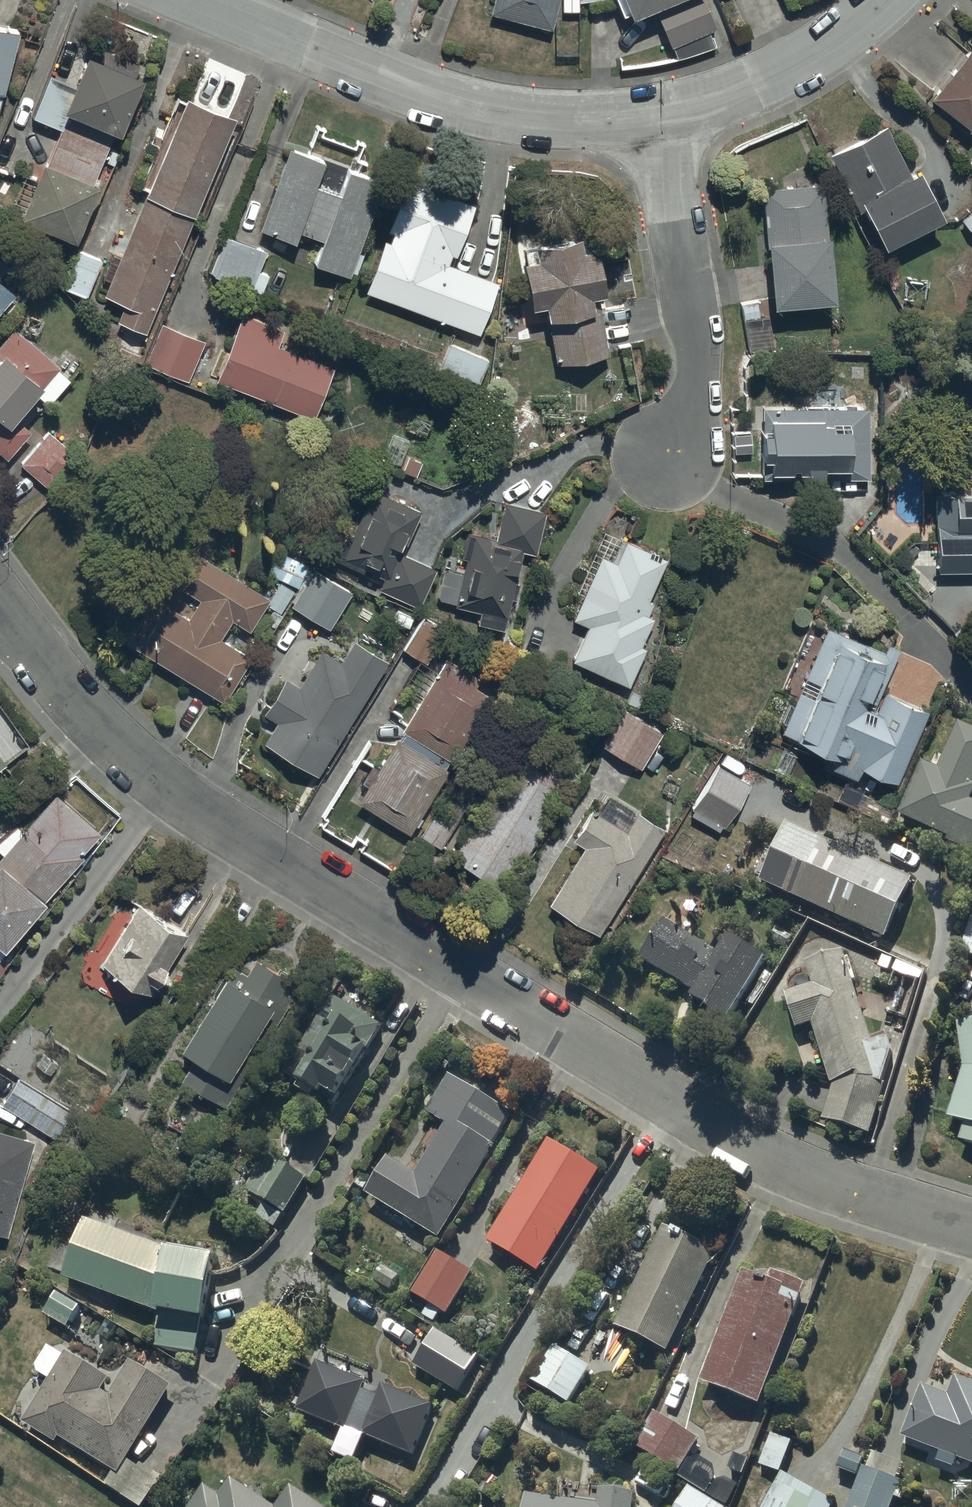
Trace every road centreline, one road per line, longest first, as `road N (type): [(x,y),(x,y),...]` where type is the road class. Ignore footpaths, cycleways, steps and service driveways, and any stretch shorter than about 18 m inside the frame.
road 1 (residential): [(0,608),(155,780),(775,1163),(971,1227)]
road 2 (residential): [(661,117),(563,119),(467,105),(213,0)]
road 3 (residential): [(661,117),(700,398),(672,454)]
road 4 (residential): [(890,0),(755,85),(661,117)]

